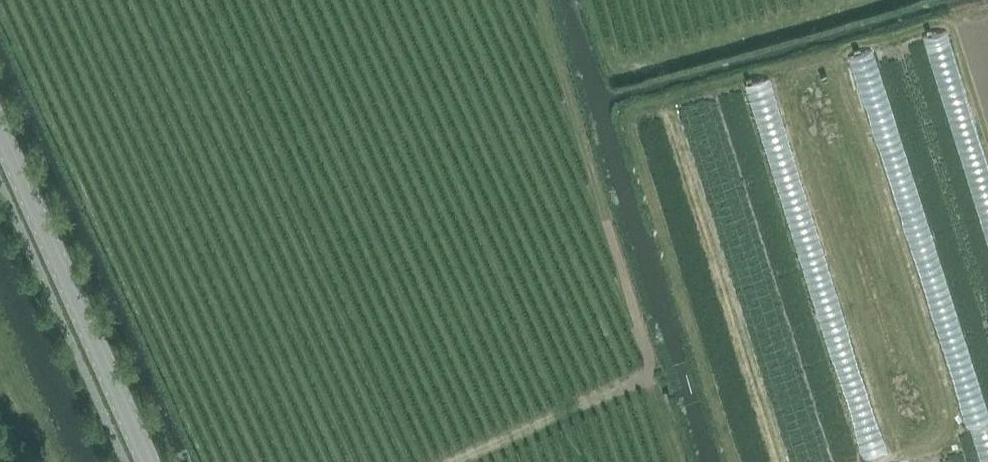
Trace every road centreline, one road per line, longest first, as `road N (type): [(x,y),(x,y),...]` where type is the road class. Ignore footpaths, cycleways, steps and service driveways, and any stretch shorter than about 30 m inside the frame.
road 1 (track): [(453,461),(650,372),(539,0)]
road 2 (tertiary): [(148,461),(0,130)]

